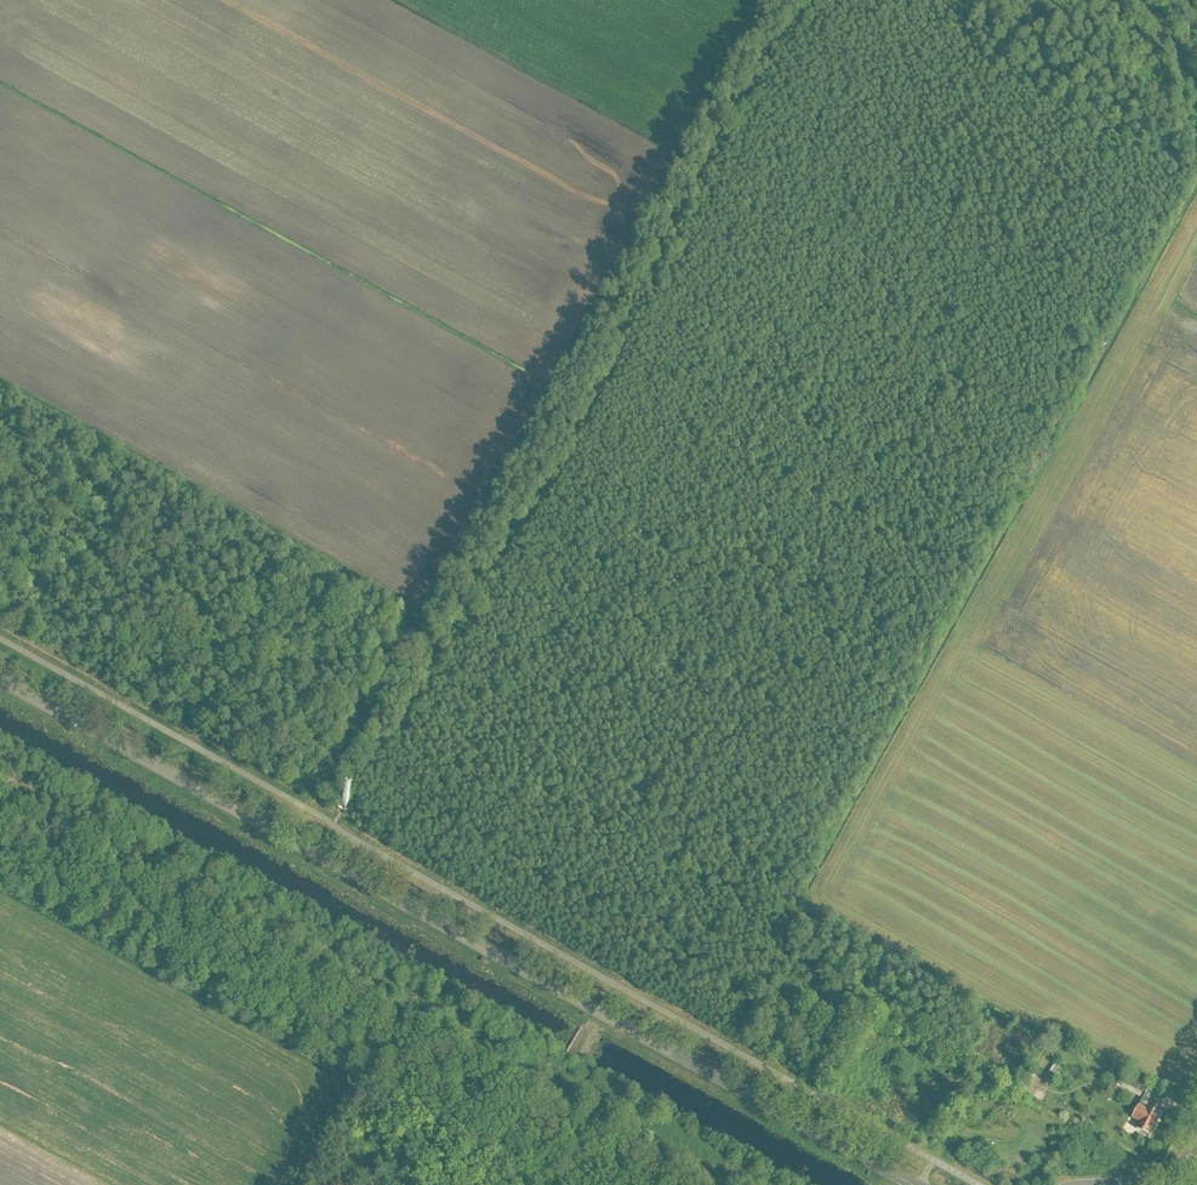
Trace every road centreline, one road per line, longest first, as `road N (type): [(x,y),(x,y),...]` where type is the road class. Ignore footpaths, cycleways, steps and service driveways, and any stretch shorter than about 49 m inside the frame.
road 1 (tertiary): [(0,679),(910,1184)]
road 2 (unclassified): [(1082,1184),(1173,1175),(1196,1132)]

